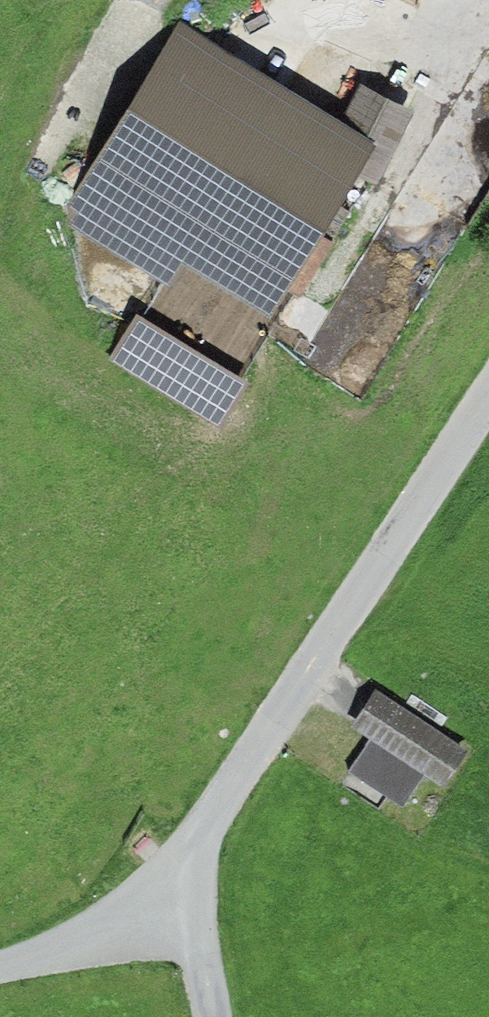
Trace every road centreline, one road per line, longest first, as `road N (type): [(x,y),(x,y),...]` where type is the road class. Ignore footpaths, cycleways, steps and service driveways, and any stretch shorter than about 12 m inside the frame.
road 1 (unclassified): [(488,405),(188,882)]
road 2 (residential): [(188,882),(0,967)]
road 3 (track): [(58,157),(160,0)]
road 4 (track): [(214,1016),(188,882)]

